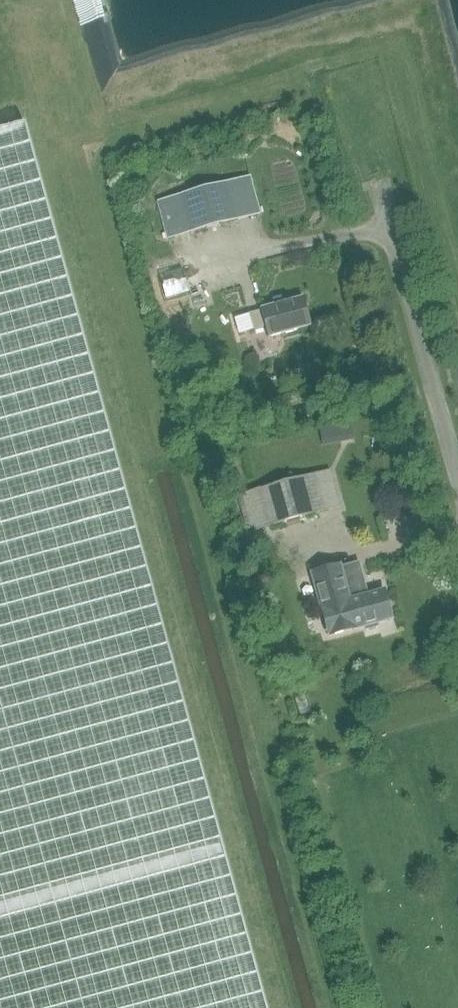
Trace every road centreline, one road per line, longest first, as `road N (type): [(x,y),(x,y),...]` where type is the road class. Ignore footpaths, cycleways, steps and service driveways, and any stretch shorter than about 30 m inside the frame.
road 1 (unclassified): [(457,479),(378,183)]

